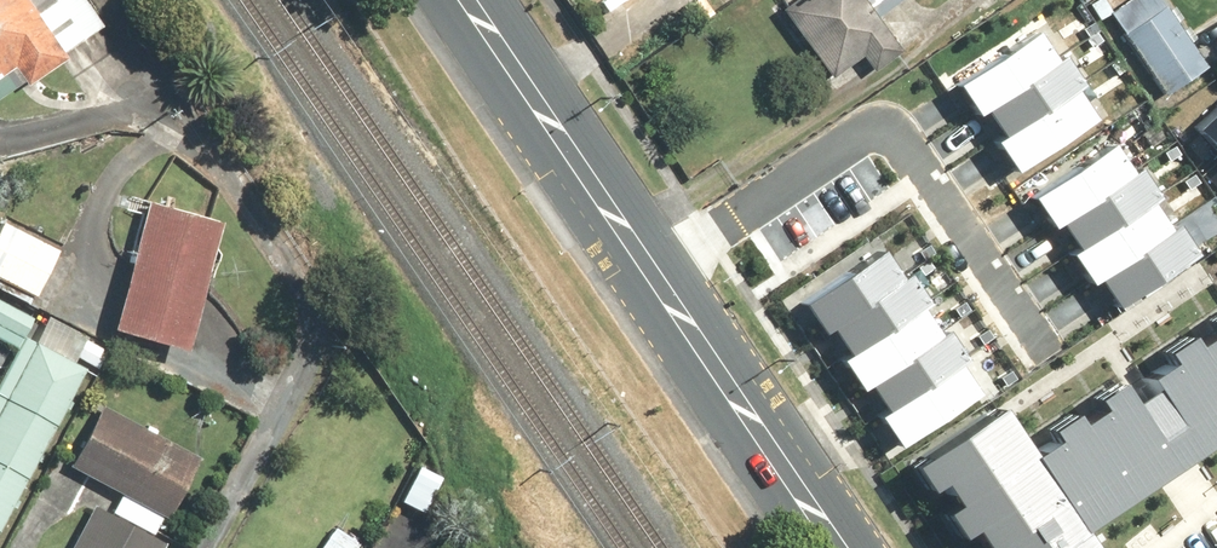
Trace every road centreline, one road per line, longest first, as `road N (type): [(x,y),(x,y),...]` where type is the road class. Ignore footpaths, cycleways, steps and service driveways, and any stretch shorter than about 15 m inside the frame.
road 1 (residential): [(660,271),(839,143),(872,135),(900,142),(926,169),(1042,351)]
road 2 (secondary): [(660,271),(844,547)]
road 3 (secondary): [(475,0),(660,271)]

